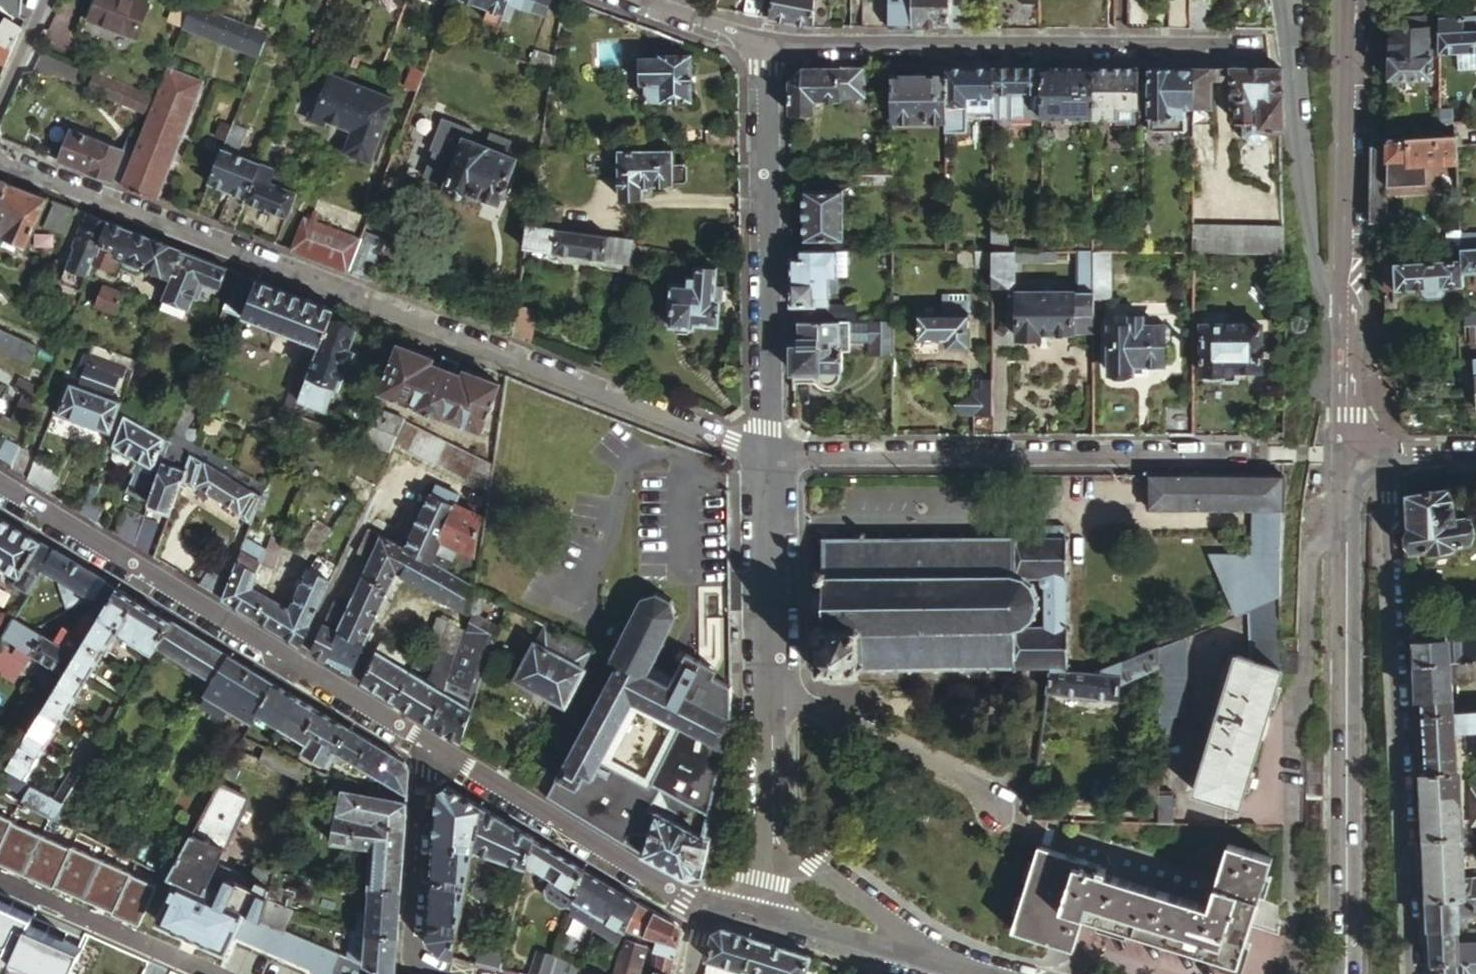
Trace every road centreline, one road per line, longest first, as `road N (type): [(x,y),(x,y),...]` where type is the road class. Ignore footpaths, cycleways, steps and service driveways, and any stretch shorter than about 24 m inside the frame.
road 1 (residential): [(0,153),(761,454)]
road 2 (residential): [(761,454),(1280,454)]
road 3 (unclassified): [(1390,456),(1417,973)]
road 4 (tertiary): [(427,746),(0,488)]
road 5 (residential): [(1263,43),(767,42)]
road 6 (tertiary): [(1345,494),(1350,971)]
road 7 (residential): [(1345,494),(1309,551),(1303,700),(1289,747),(1293,901)]
road 8 (residential): [(767,42),(761,454)]
road 9 (residential): [(1287,0),(1318,285),(1347,312)]
road 10 (tertiary): [(698,906),(427,746)]
road 11 (tertiary): [(1349,0),(1347,312)]
road 12 (track): [(1347,349),(1325,358),(1299,455),(1284,630)]
road 13 (unclassified): [(1003,821),(967,779),(768,686)]
road 14 (unclassified): [(427,746),(410,967),(436,973)]
road 15 (residential): [(761,454),(768,686)]
road 16 (unclassified): [(933,965),(767,827)]
road 17 (tertiary): [(933,965),(758,921)]
road 18 (tertiary): [(1347,312),(1346,456)]
road 19 (residential): [(768,686),(767,827)]
road 20 (residential): [(767,42),(643,0)]

